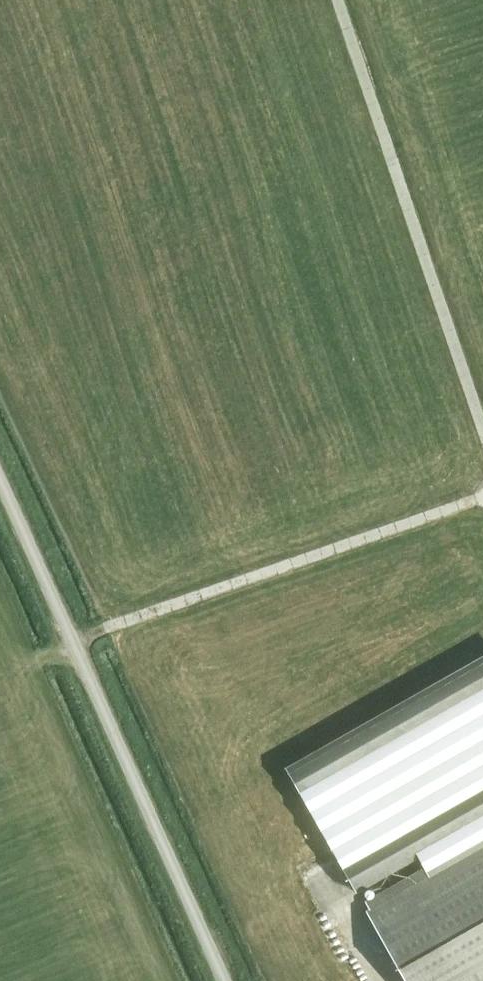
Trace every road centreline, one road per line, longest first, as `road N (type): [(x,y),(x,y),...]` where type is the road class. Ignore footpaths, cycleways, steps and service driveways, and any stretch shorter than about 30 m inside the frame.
road 1 (unclassified): [(225,980),(0,488)]

